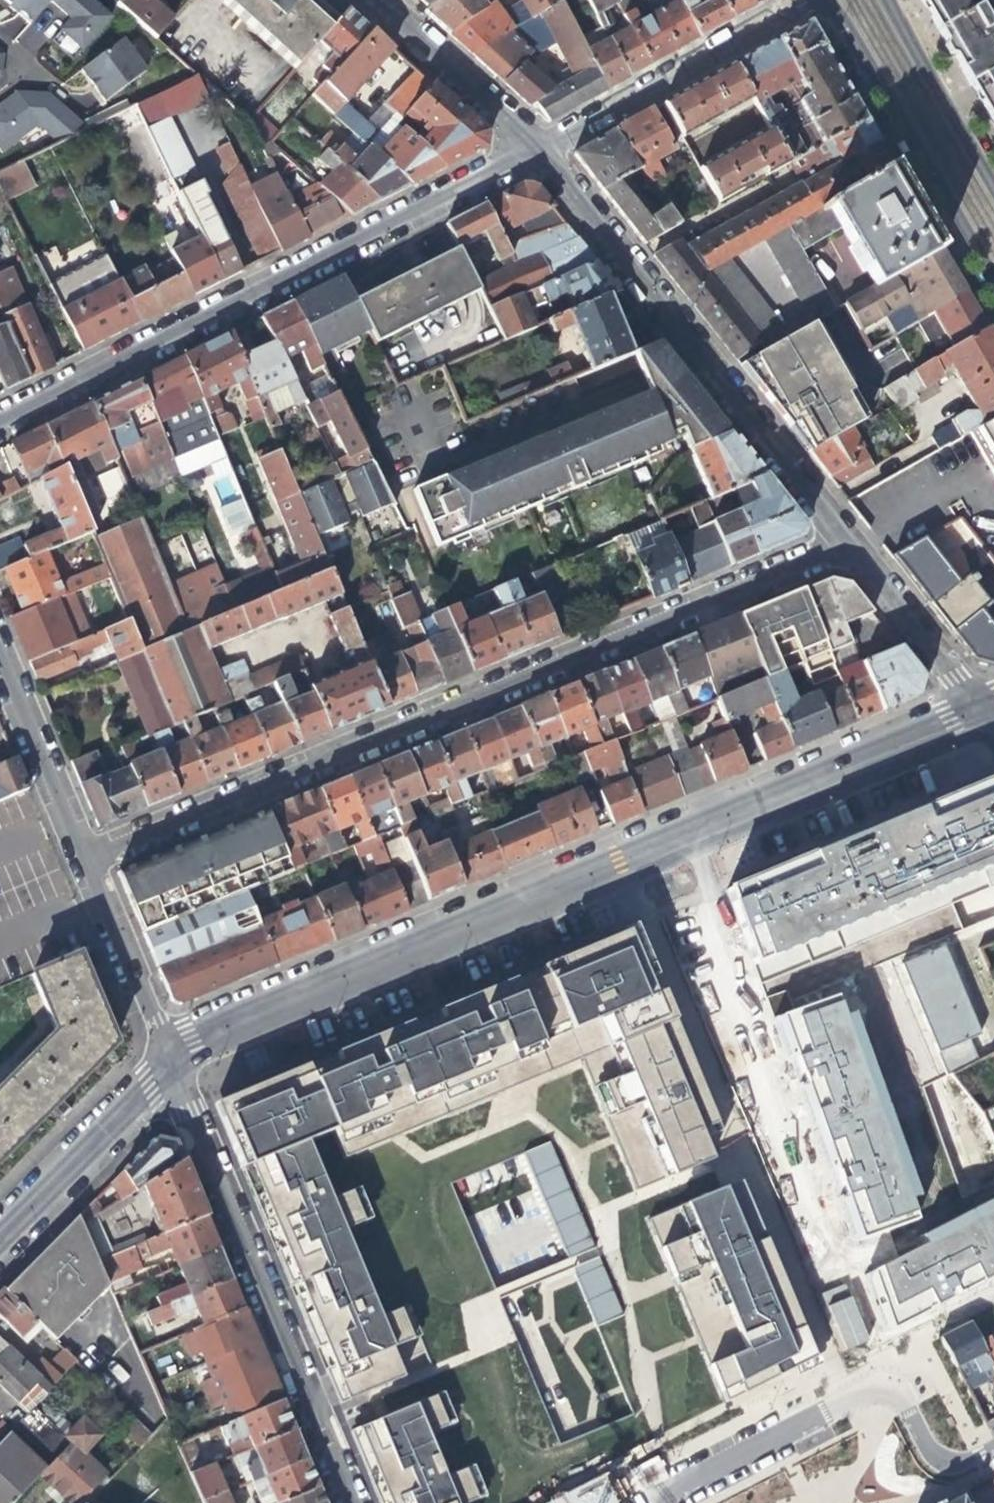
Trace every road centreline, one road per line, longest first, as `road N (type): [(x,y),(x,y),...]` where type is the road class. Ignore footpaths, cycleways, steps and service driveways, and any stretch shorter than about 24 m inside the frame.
road 1 (residential): [(978,709),(184,1041),(164,1059)]
road 2 (residential): [(846,542),(87,856)]
road 3 (residential): [(532,151),(0,418)]
road 4 (residential): [(846,542),(532,151)]
road 5 (residential): [(164,1059),(345,1502)]
road 6 (residential): [(993,1449),(967,1441),(924,1362),(895,1353),(637,1481),(618,1502)]
road 7 (secondary): [(823,0),(872,68),(993,283)]
road 8 (residential): [(807,0),(532,151)]
road 9 (residential): [(164,1059),(0,1227)]
road 10 (secondary): [(993,194),(883,0)]
road 11 (residential): [(532,151),(372,0)]
road 12 (residential): [(87,856),(164,1059)]
road 13 (residential): [(0,660),(87,856)]
road 14 (residential): [(978,709),(846,542)]

